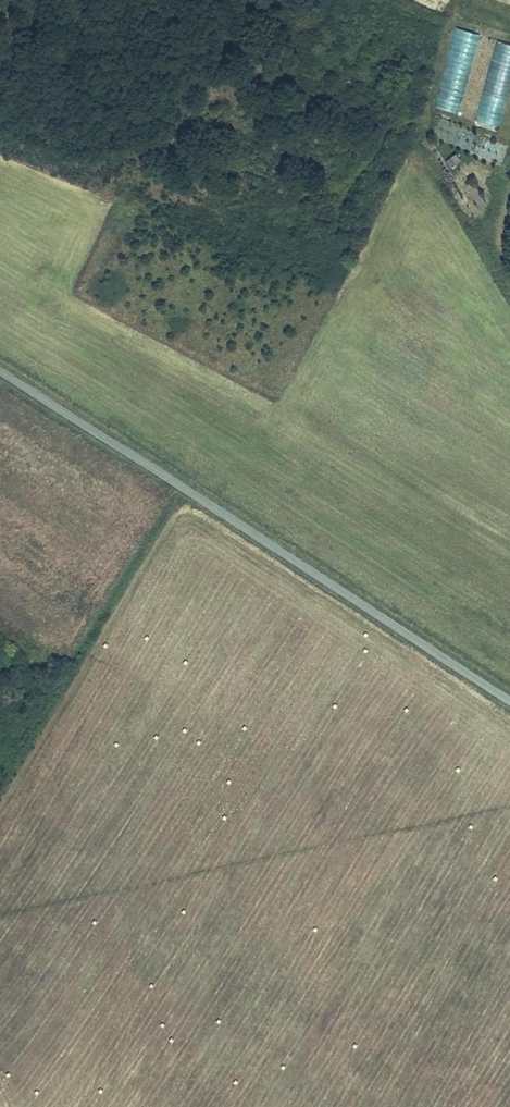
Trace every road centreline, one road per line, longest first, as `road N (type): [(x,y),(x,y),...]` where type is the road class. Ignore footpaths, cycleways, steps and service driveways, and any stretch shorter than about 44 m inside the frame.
road 1 (unclassified): [(509,699),(0,371)]

